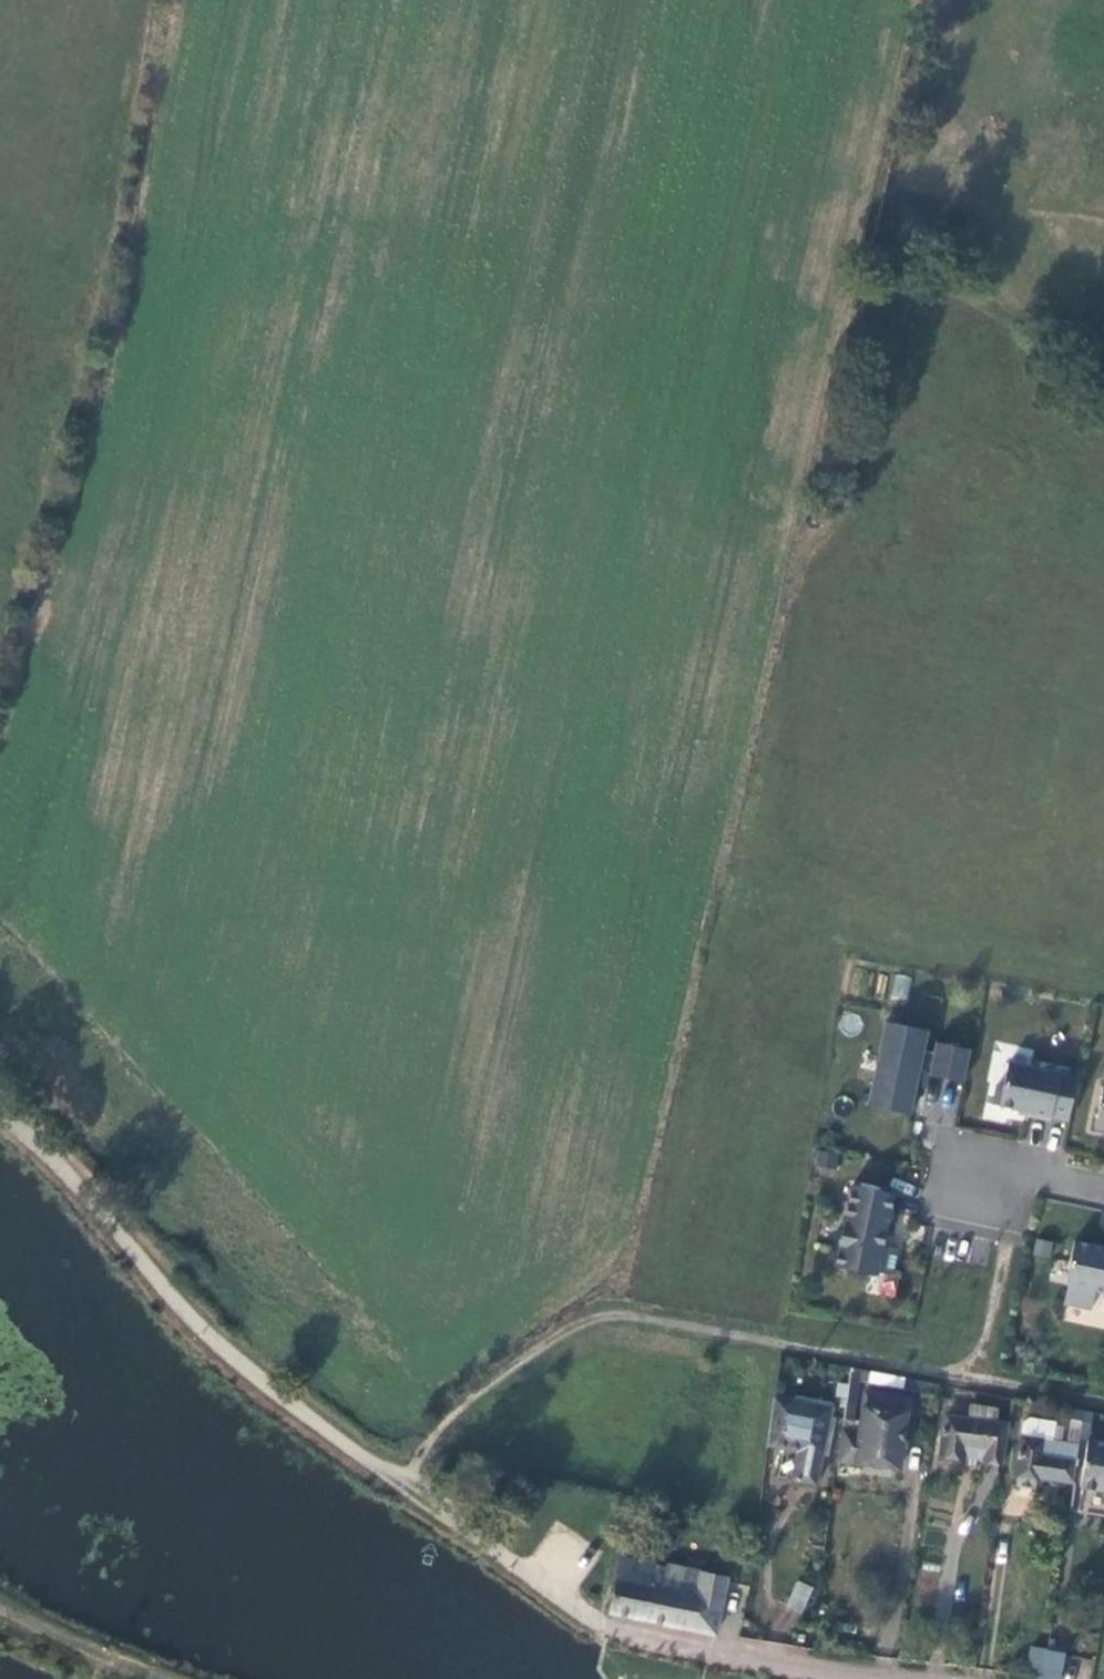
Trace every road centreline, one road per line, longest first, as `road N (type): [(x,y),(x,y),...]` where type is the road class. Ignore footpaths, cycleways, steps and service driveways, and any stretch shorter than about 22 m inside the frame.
road 1 (unclassified): [(406,1489),(608,1630),(865,1678)]
road 2 (residential): [(977,1183),(1022,1177),(1103,1191)]

